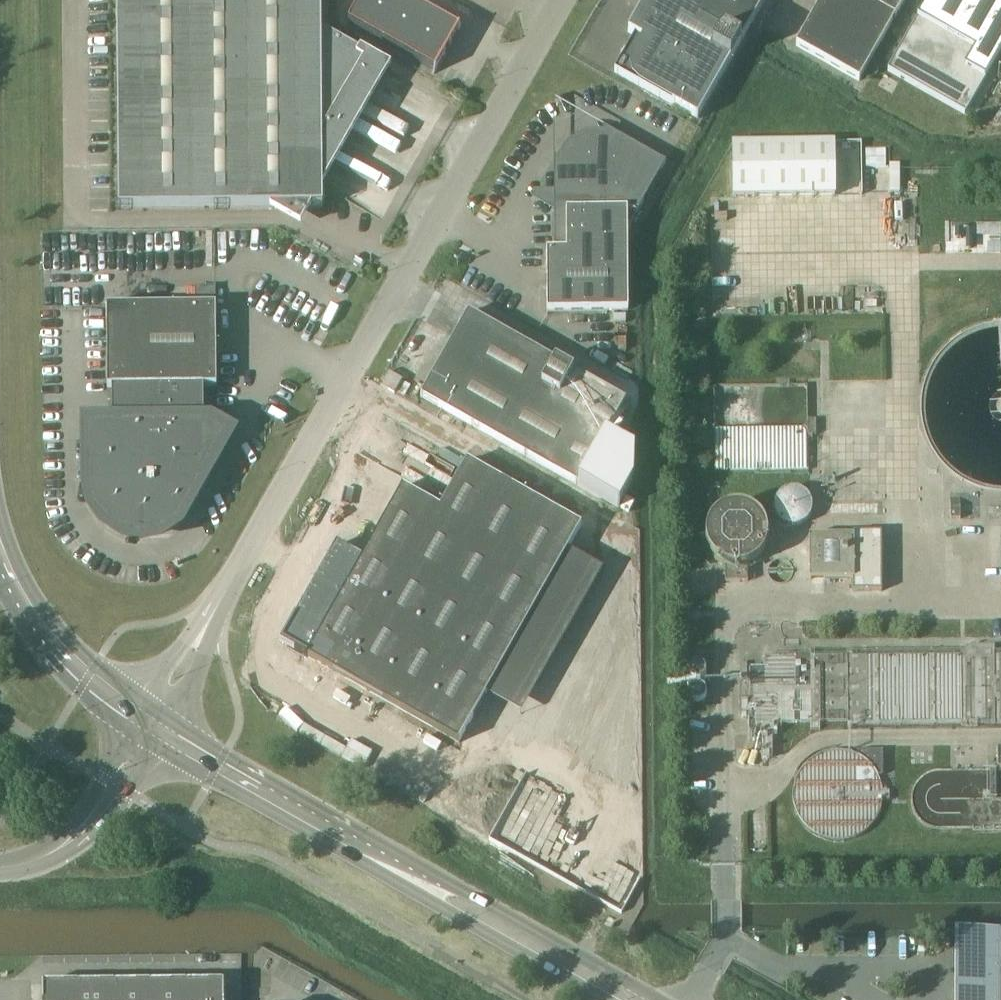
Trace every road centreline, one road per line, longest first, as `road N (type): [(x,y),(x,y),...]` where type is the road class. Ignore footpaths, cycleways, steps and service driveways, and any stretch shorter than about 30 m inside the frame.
road 1 (unclassified): [(206,624),(562,0)]
road 2 (tertiary): [(411,875),(167,735)]
road 3 (tertiary): [(645,999),(629,981),(457,887),(411,875)]
road 4 (tertiary): [(411,875),(438,906),(603,999)]
road 5 (tertiary): [(137,715),(56,647),(0,550)]
road 6 (unclassified): [(77,836),(113,815),(167,735)]
road 7 (unclassified): [(137,715),(77,836)]

